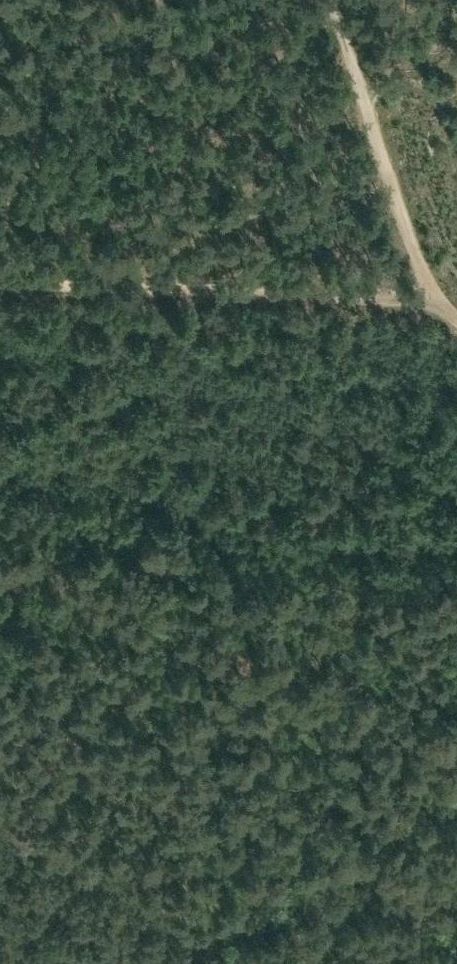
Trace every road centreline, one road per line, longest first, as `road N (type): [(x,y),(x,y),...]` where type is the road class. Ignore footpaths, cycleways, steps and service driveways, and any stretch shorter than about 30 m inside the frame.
road 1 (track): [(0,277),(434,293)]
road 2 (track): [(334,0),(434,293),(456,312)]

